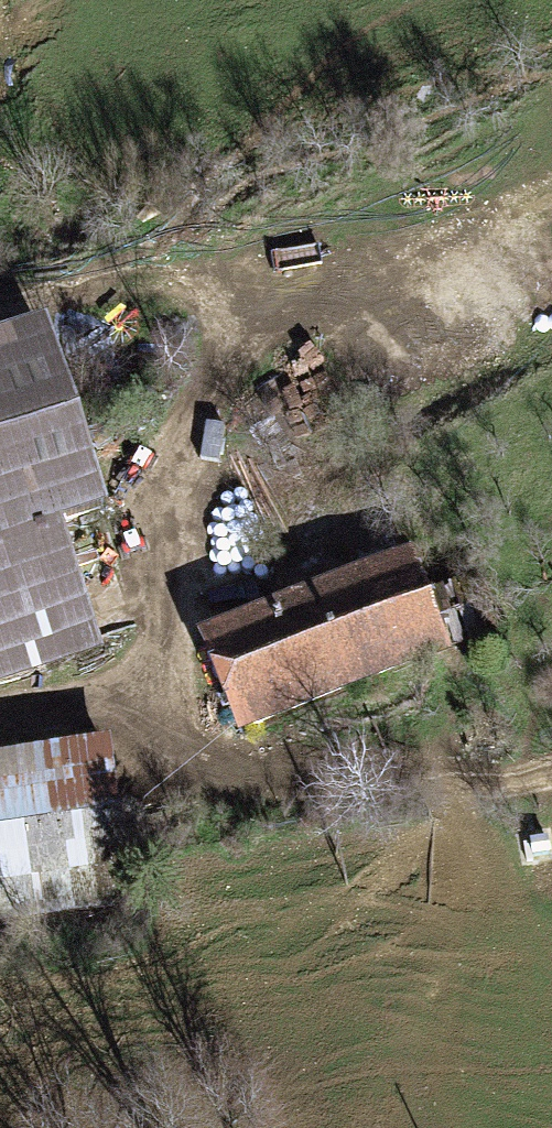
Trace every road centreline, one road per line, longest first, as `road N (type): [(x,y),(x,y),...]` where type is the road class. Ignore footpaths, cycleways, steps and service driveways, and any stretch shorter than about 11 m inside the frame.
road 1 (track): [(151,700),(183,751),(223,773),(394,783),(551,771)]
road 2 (track): [(551,187),(422,239),(273,314),(223,375)]
road 3 (track): [(151,700),(174,484),(223,375)]
road 4 (track): [(273,314),(112,304),(0,314)]
road 5 (unclassified): [(0,734),(151,700)]

